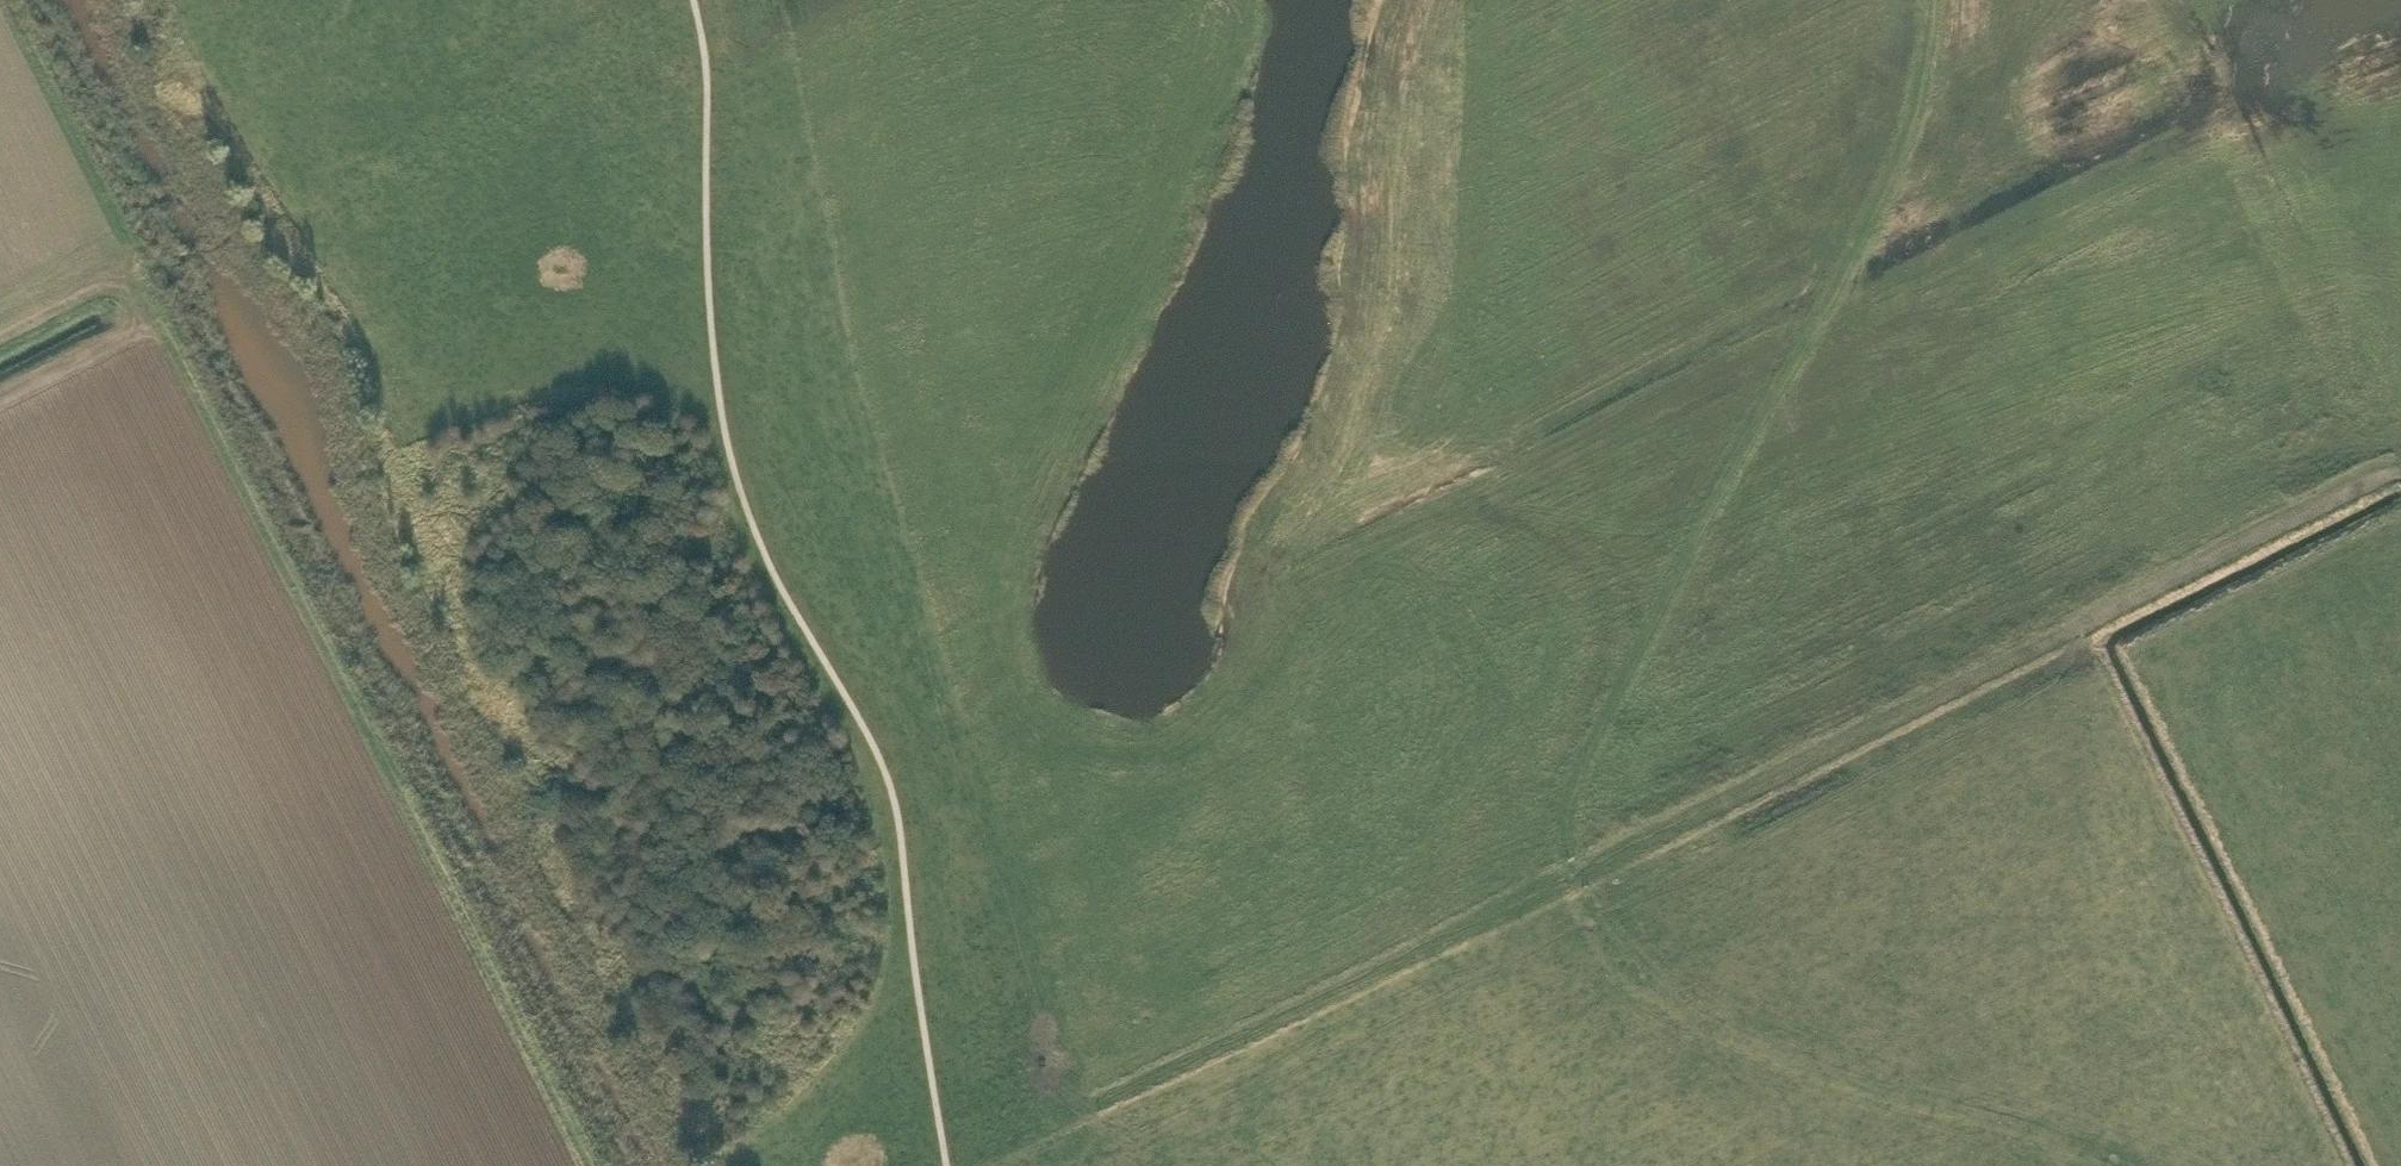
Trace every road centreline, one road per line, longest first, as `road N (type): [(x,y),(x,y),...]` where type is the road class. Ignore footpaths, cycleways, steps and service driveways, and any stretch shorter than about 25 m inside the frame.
road 1 (track): [(2400,469),(2082,626)]

